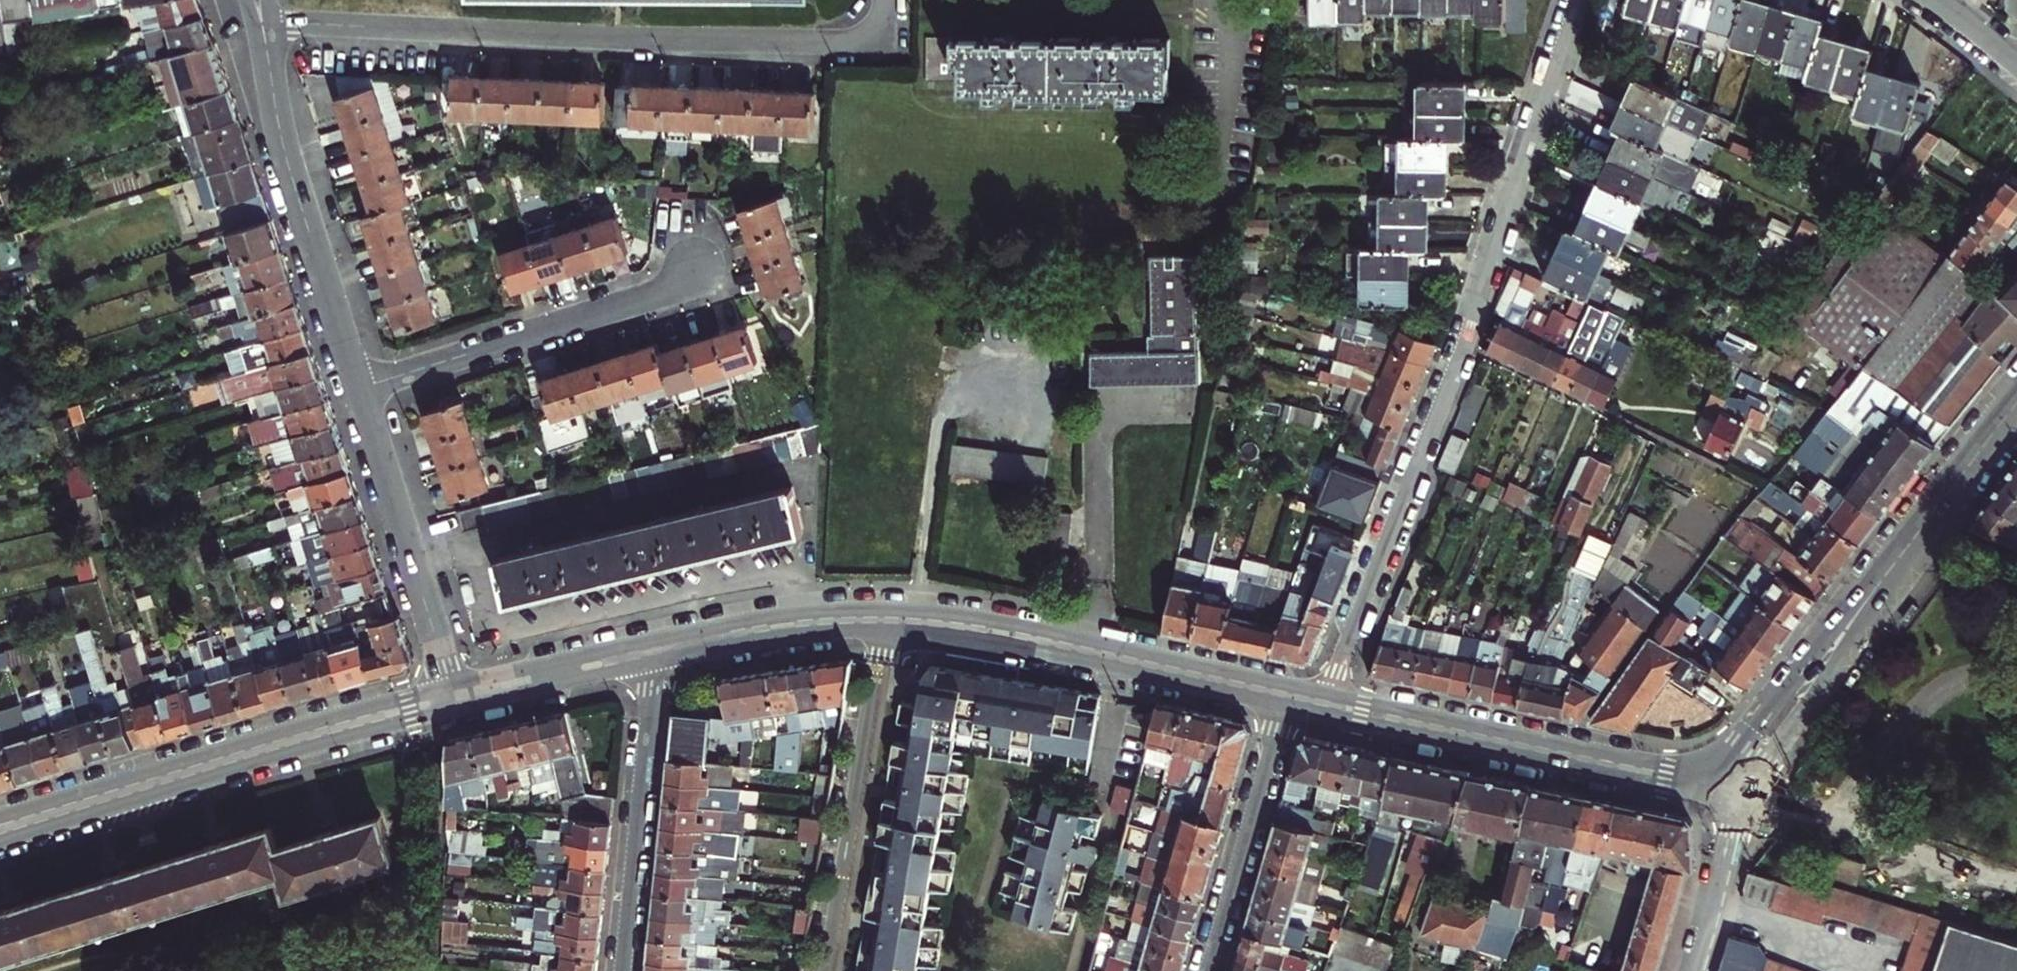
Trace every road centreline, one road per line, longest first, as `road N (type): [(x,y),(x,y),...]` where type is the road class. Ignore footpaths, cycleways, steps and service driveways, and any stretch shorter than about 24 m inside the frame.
road 1 (residential): [(1327,705),(1583,0)]
road 2 (residential): [(261,22),(839,42),(872,34),(886,0)]
road 3 (tertiary): [(455,696),(0,830)]
road 4 (tertiary): [(1734,780),(1666,777),(1327,705)]
road 5 (tertiary): [(1288,697),(986,630),(892,620)]
road 6 (tertiary): [(1972,462),(1734,780)]
road 7 (tertiary): [(261,22),(283,144),(358,389)]
road 8 (residential): [(892,620),(878,654),(825,970)]
road 9 (residential): [(358,389),(660,294),(687,275)]
road 10 (tertiary): [(358,389),(455,696)]
road 11 (residential): [(623,970),(651,651)]
road 12 (residential): [(1288,697),(1205,970)]
road 13 (tertiary): [(892,620),(782,625),(651,651)]
road 14 (tertiary): [(651,651),(455,696)]
road 15 (tertiary): [(1734,780),(1694,970)]

